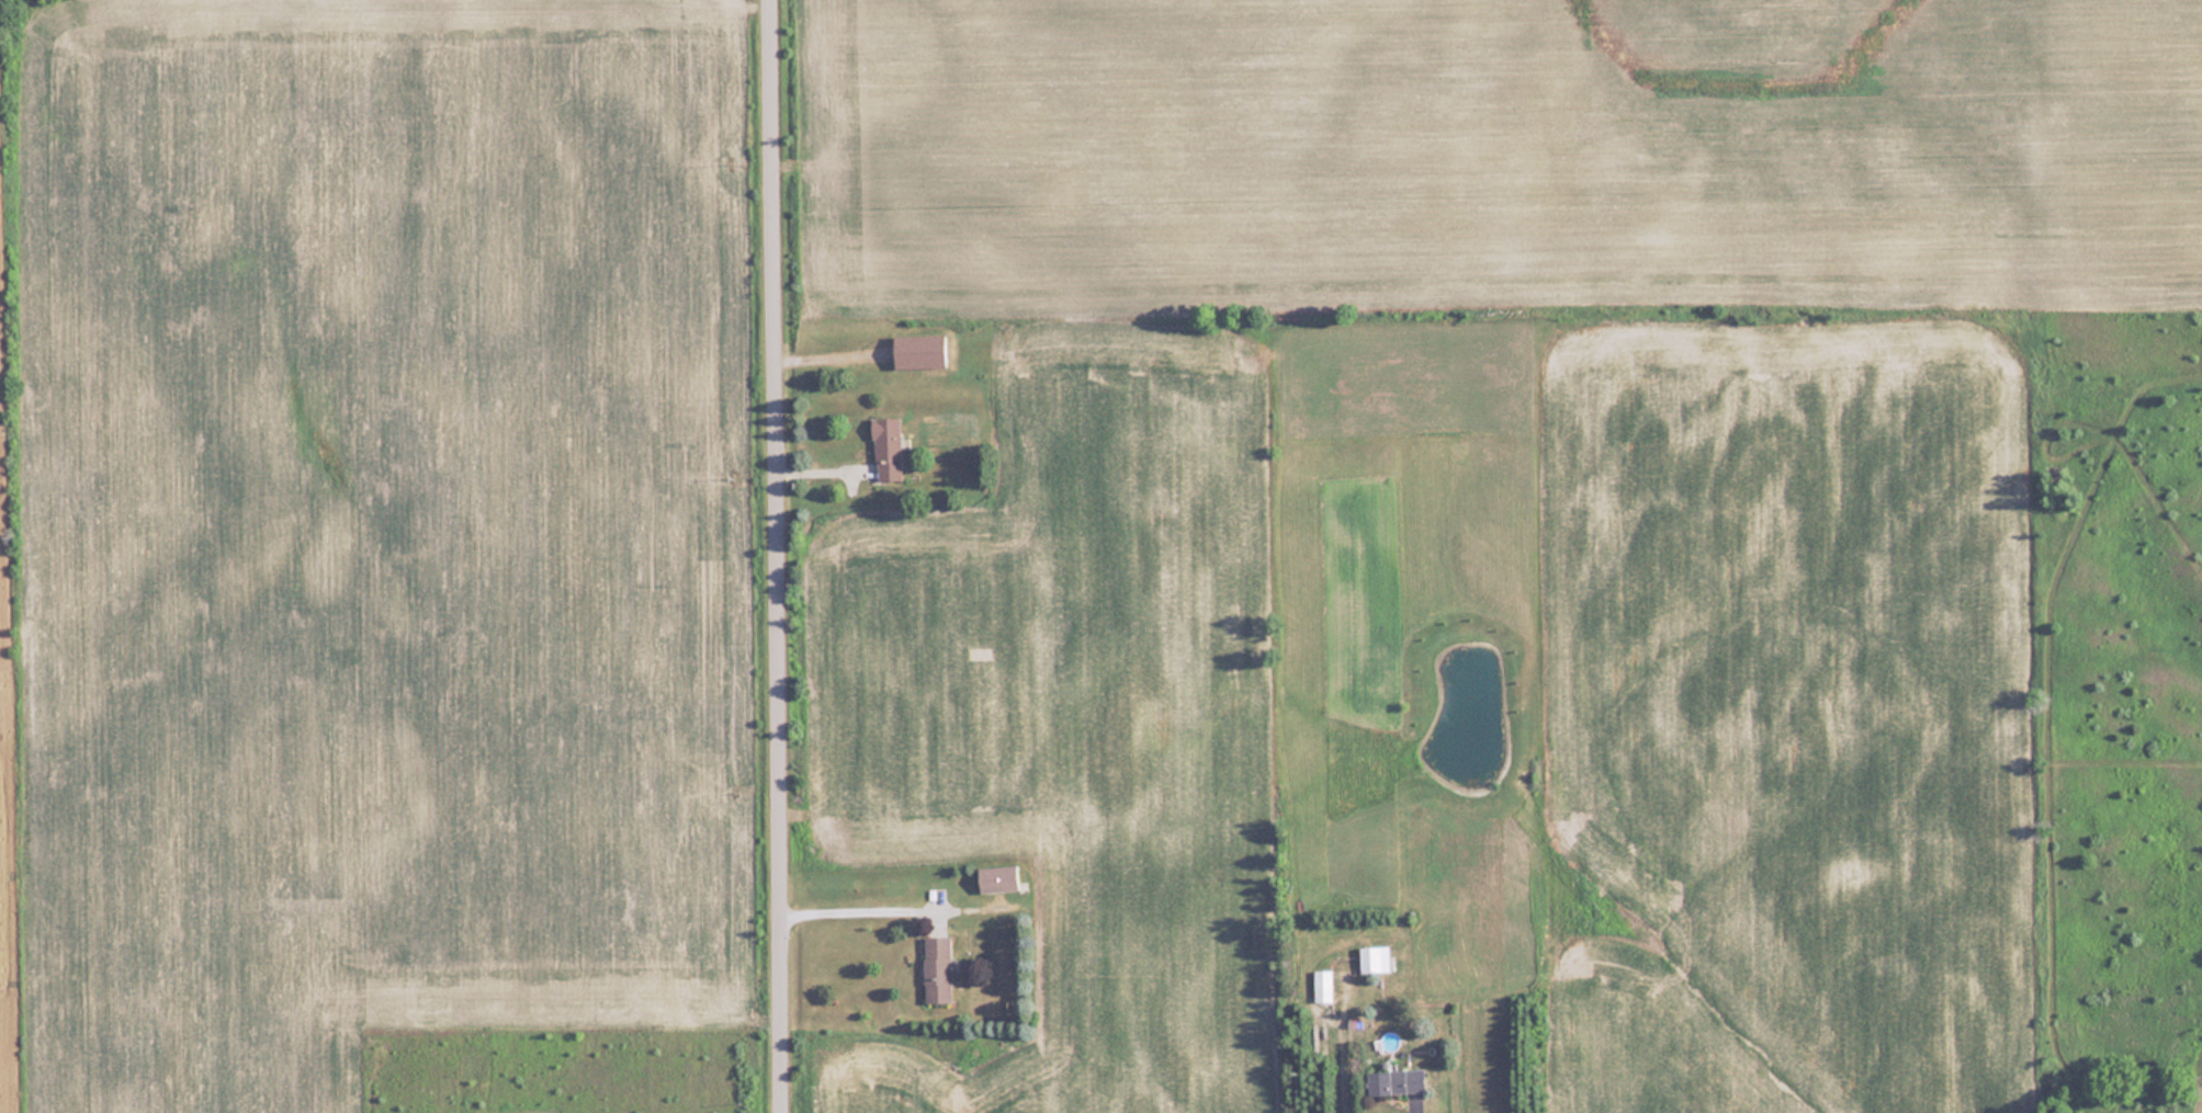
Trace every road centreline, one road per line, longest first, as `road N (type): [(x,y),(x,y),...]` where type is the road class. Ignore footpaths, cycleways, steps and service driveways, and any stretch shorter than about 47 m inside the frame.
road 1 (residential): [(782,1112),(773,0)]

